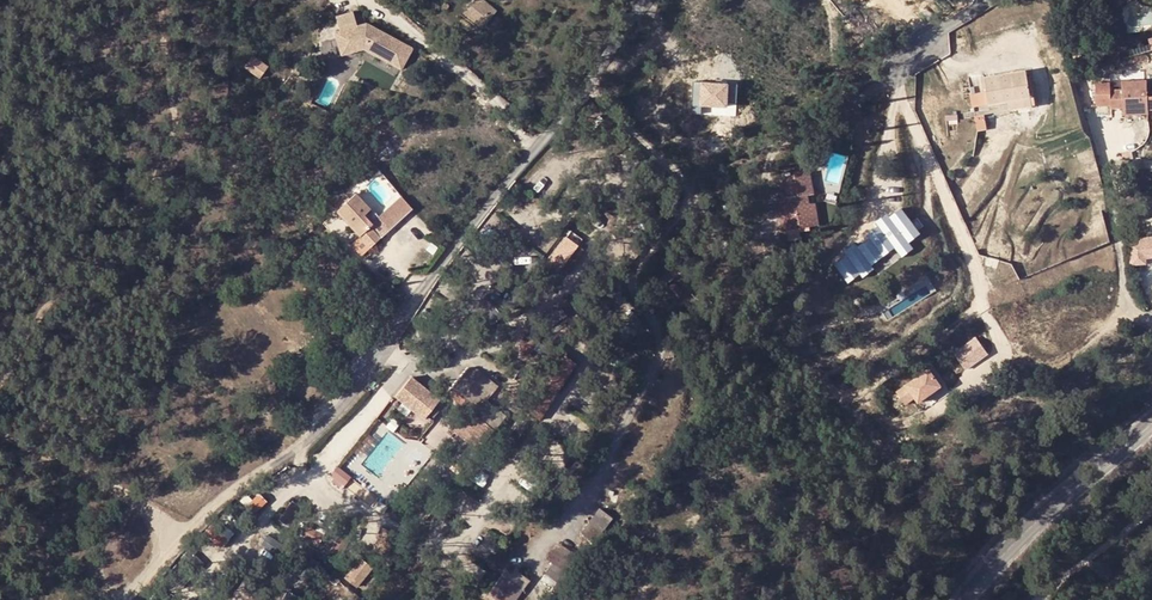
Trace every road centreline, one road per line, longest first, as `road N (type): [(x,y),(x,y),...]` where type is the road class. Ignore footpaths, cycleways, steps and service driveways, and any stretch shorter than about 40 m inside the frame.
road 1 (residential): [(645,0),(430,281),(390,350),(303,442)]
road 2 (residential): [(983,0),(897,64),(910,116),(971,253),(979,305),(844,404)]
road 3 (secondary): [(1151,416),(1013,536),(962,599)]
road 4 (track): [(3,432),(147,501),(170,527),(175,556)]
road 5 (residential): [(1143,162),(1119,168),(1111,181),(1129,310),(1151,321)]
road 6 (track): [(175,556),(303,442)]
road 7 (track): [(1151,510),(1040,599)]

